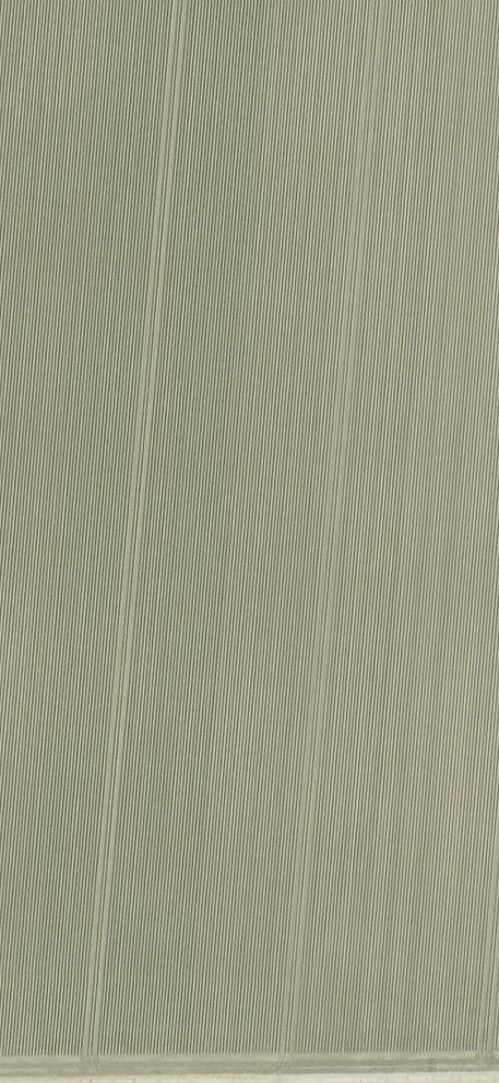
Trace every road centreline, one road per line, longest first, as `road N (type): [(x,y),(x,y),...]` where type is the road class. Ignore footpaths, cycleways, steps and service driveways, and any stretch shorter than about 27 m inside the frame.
road 1 (track): [(31,1082),(498,1077)]

